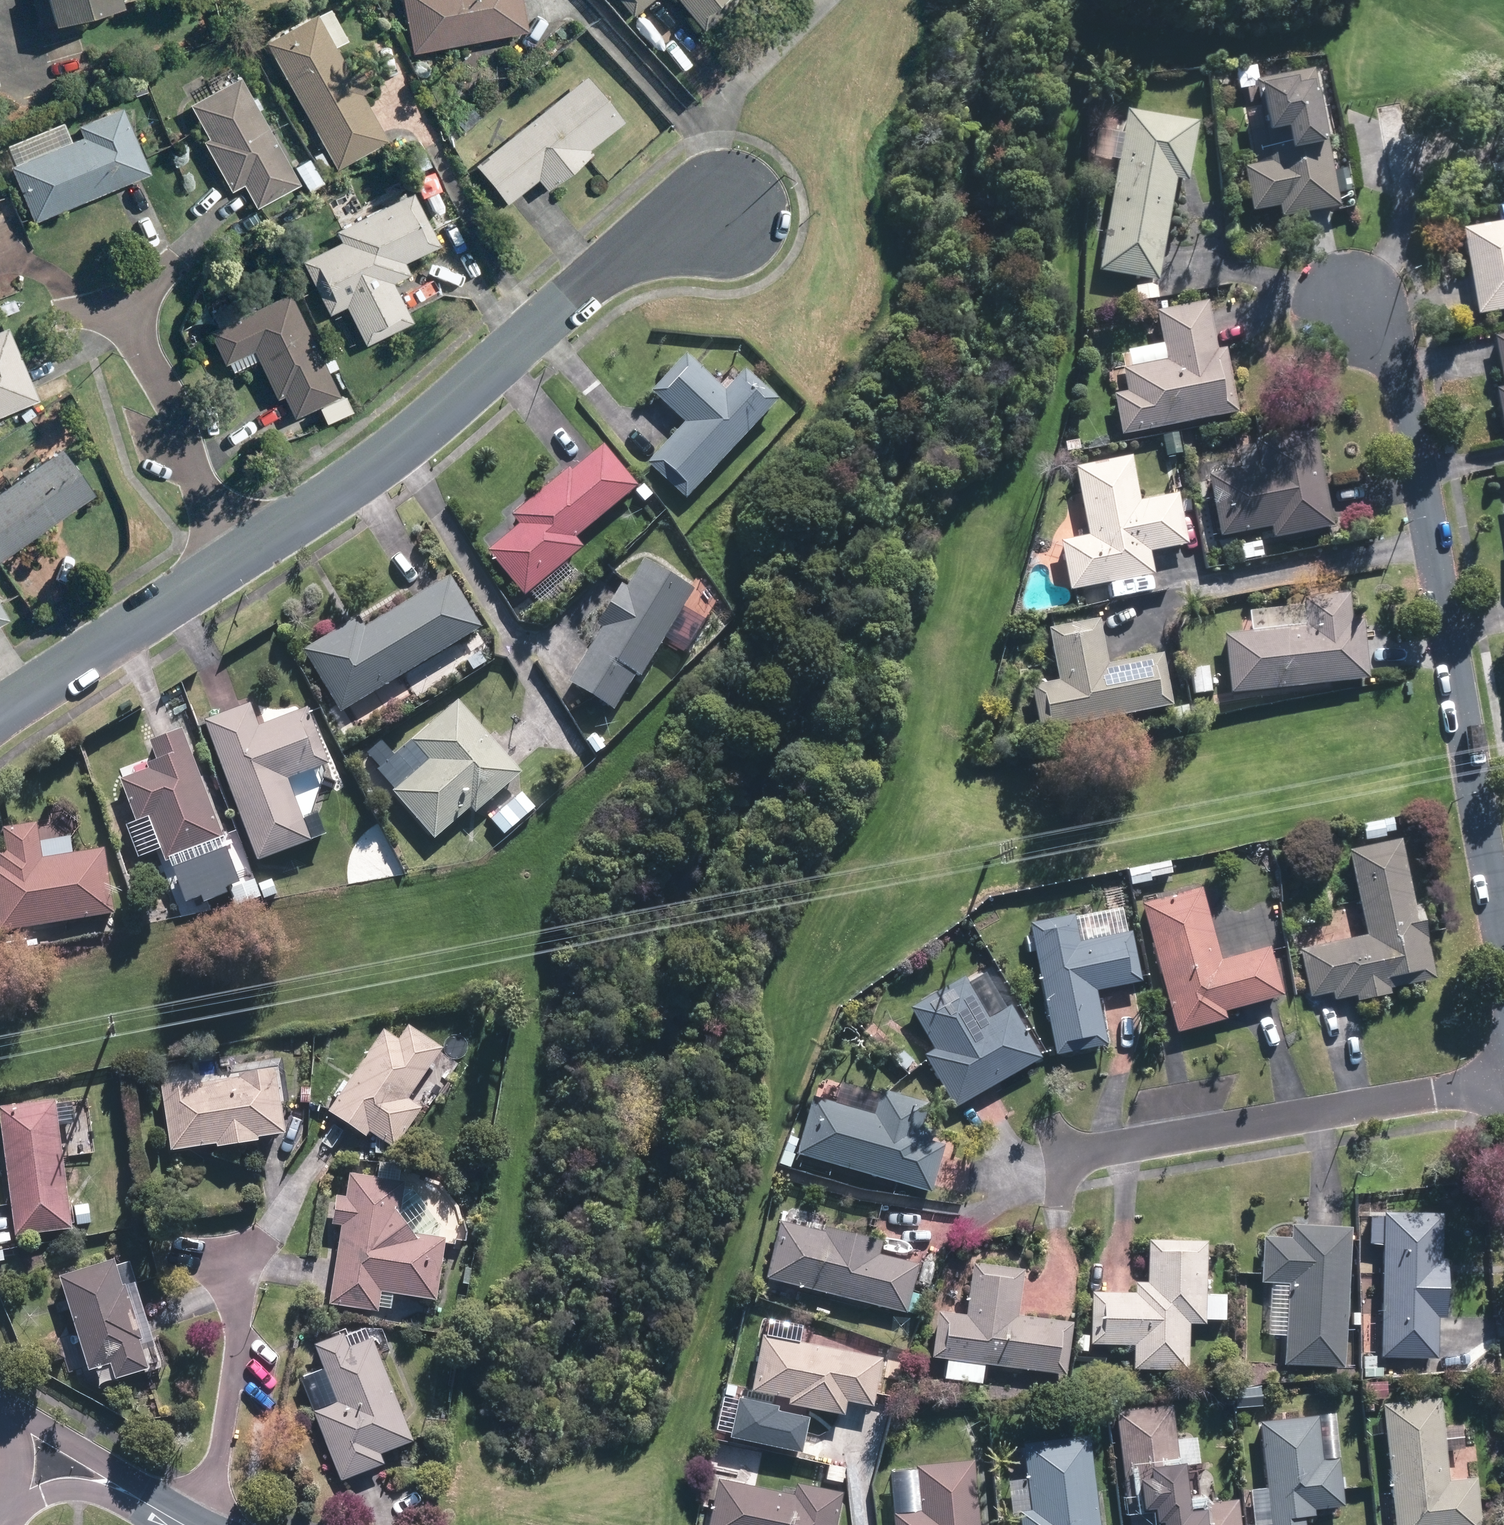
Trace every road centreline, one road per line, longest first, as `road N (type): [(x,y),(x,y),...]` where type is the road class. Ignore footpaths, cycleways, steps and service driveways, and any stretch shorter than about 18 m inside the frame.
road 1 (residential): [(1503,944),(1404,376),(1396,352),(1357,305)]
road 2 (residential): [(229,566),(398,449),(604,269),(681,228),(736,212)]
road 3 (residential): [(1503,1078),(1073,1152)]
road 4 (residential): [(124,311),(173,398),(229,566)]
road 5 (residential): [(0,711),(229,566)]
road 6 (residential): [(234,1267),(239,1329),(211,1524)]
road 7 (residential): [(736,212),(726,123),(766,52),(816,0)]
road 8 (residential): [(0,1406),(134,1483),(158,1510)]
road 9 (residential): [(158,1510),(109,1490),(54,1487),(6,1509)]

